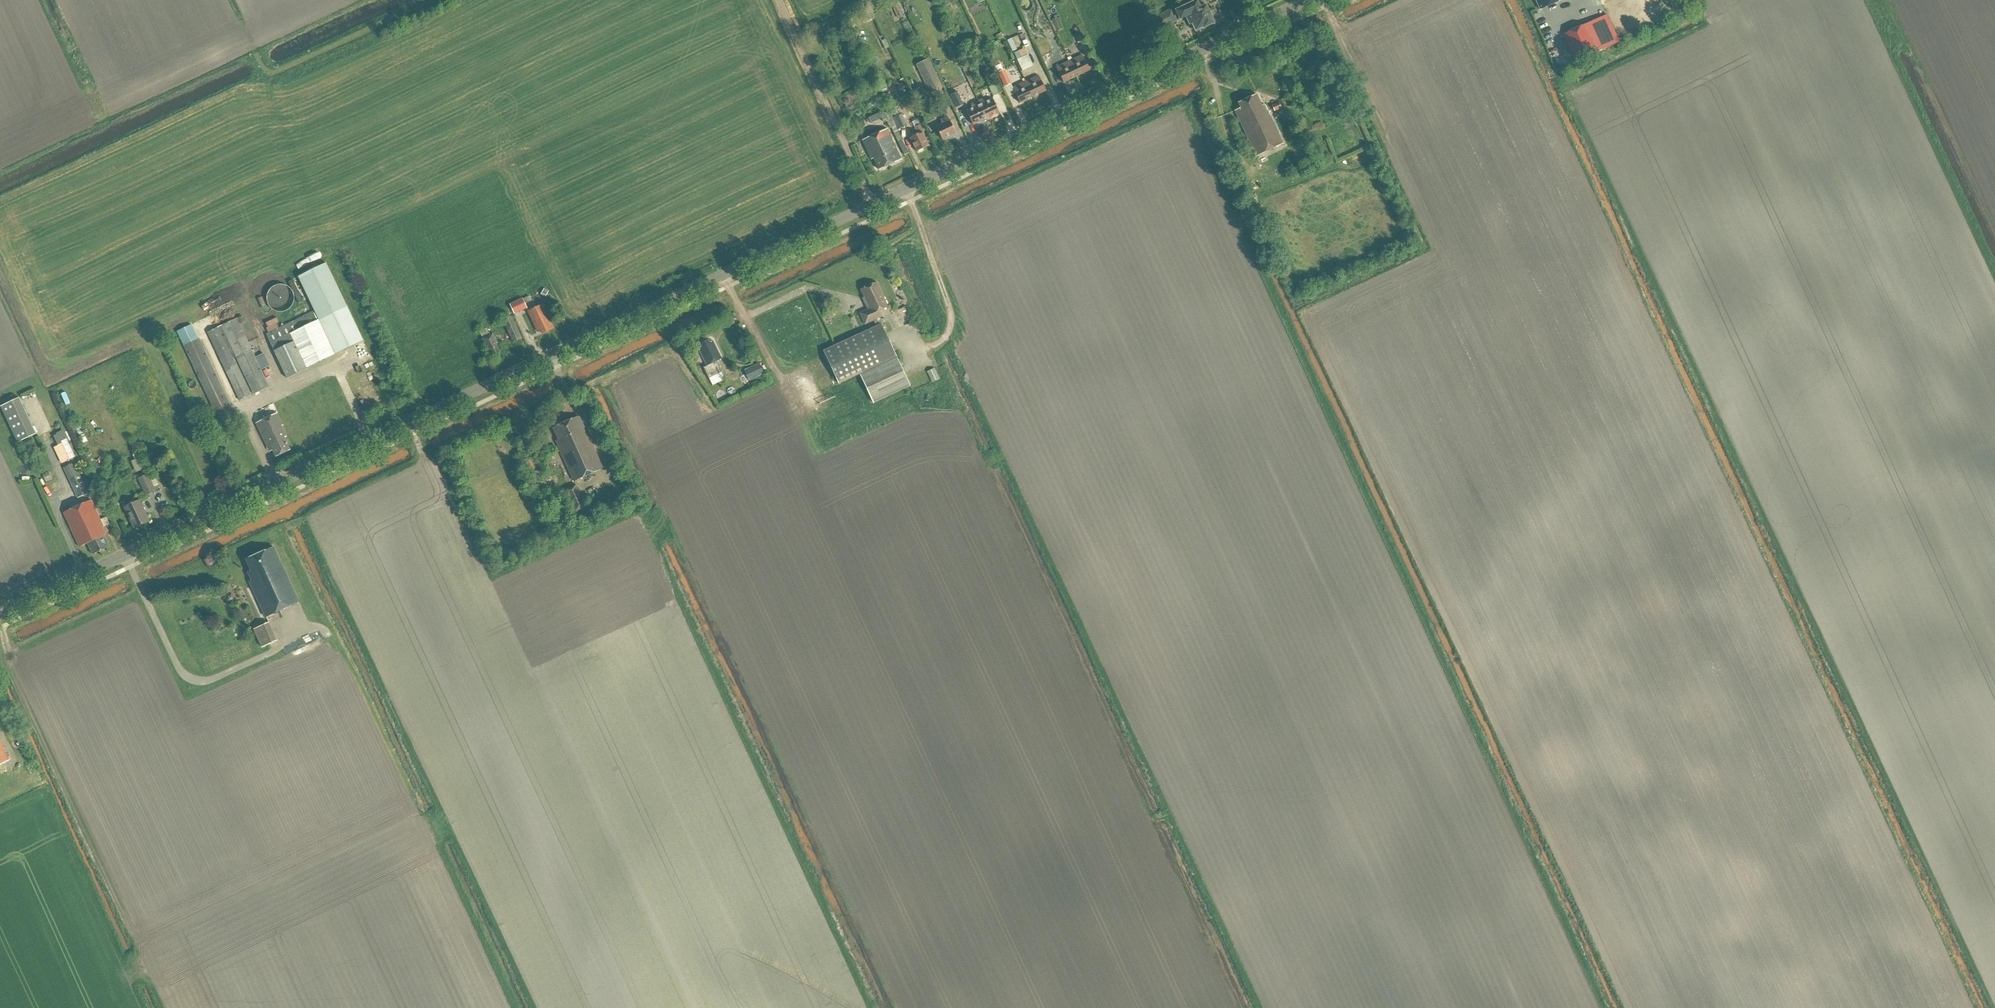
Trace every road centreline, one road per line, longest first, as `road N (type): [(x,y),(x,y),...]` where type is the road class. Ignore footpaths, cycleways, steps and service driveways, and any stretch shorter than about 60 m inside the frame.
road 1 (tertiary): [(0,613),(1307,0)]

